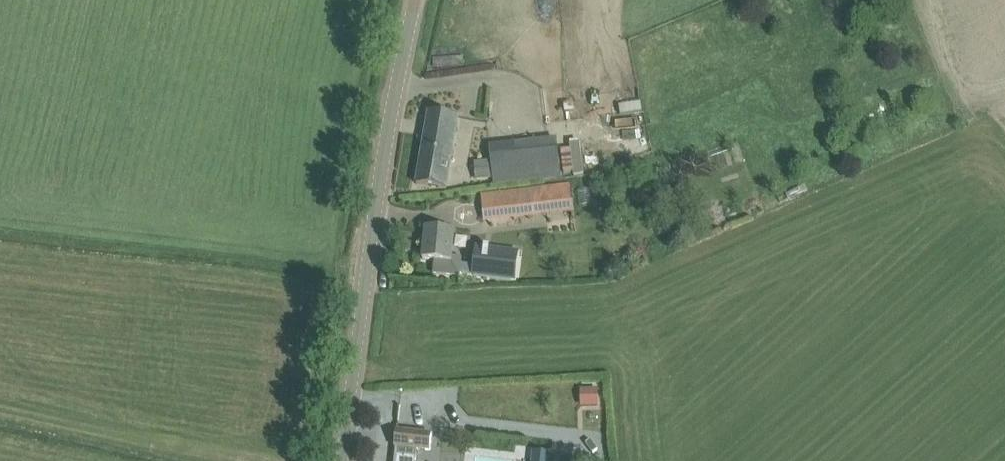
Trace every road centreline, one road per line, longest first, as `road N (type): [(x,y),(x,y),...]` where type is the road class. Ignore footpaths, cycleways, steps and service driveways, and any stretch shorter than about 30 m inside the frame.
road 1 (unclassified): [(342,460),(367,260),(415,0)]

